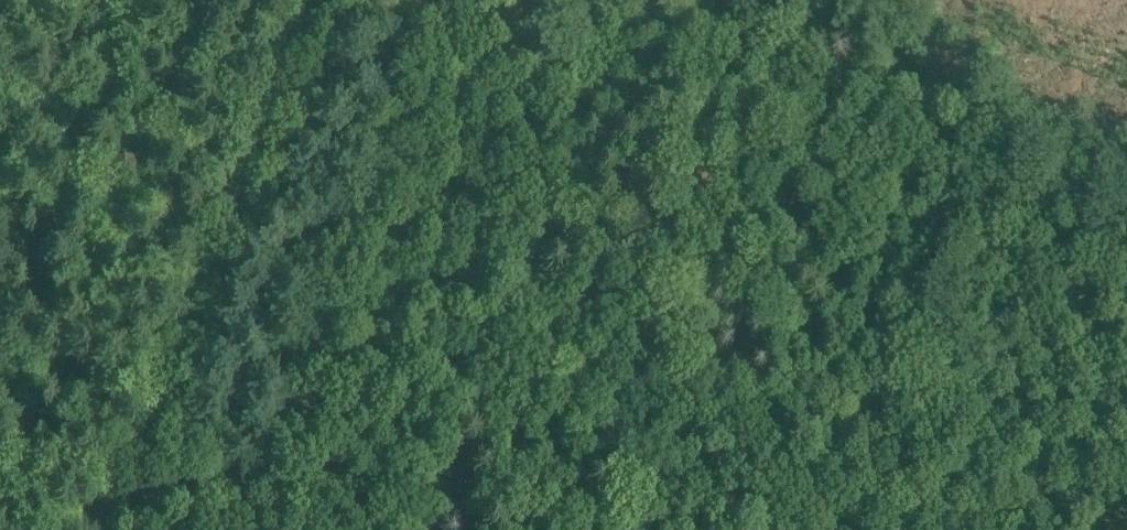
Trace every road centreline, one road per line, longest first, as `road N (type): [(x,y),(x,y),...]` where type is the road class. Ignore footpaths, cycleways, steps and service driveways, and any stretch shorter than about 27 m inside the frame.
road 1 (track): [(321,0),(110,529)]

